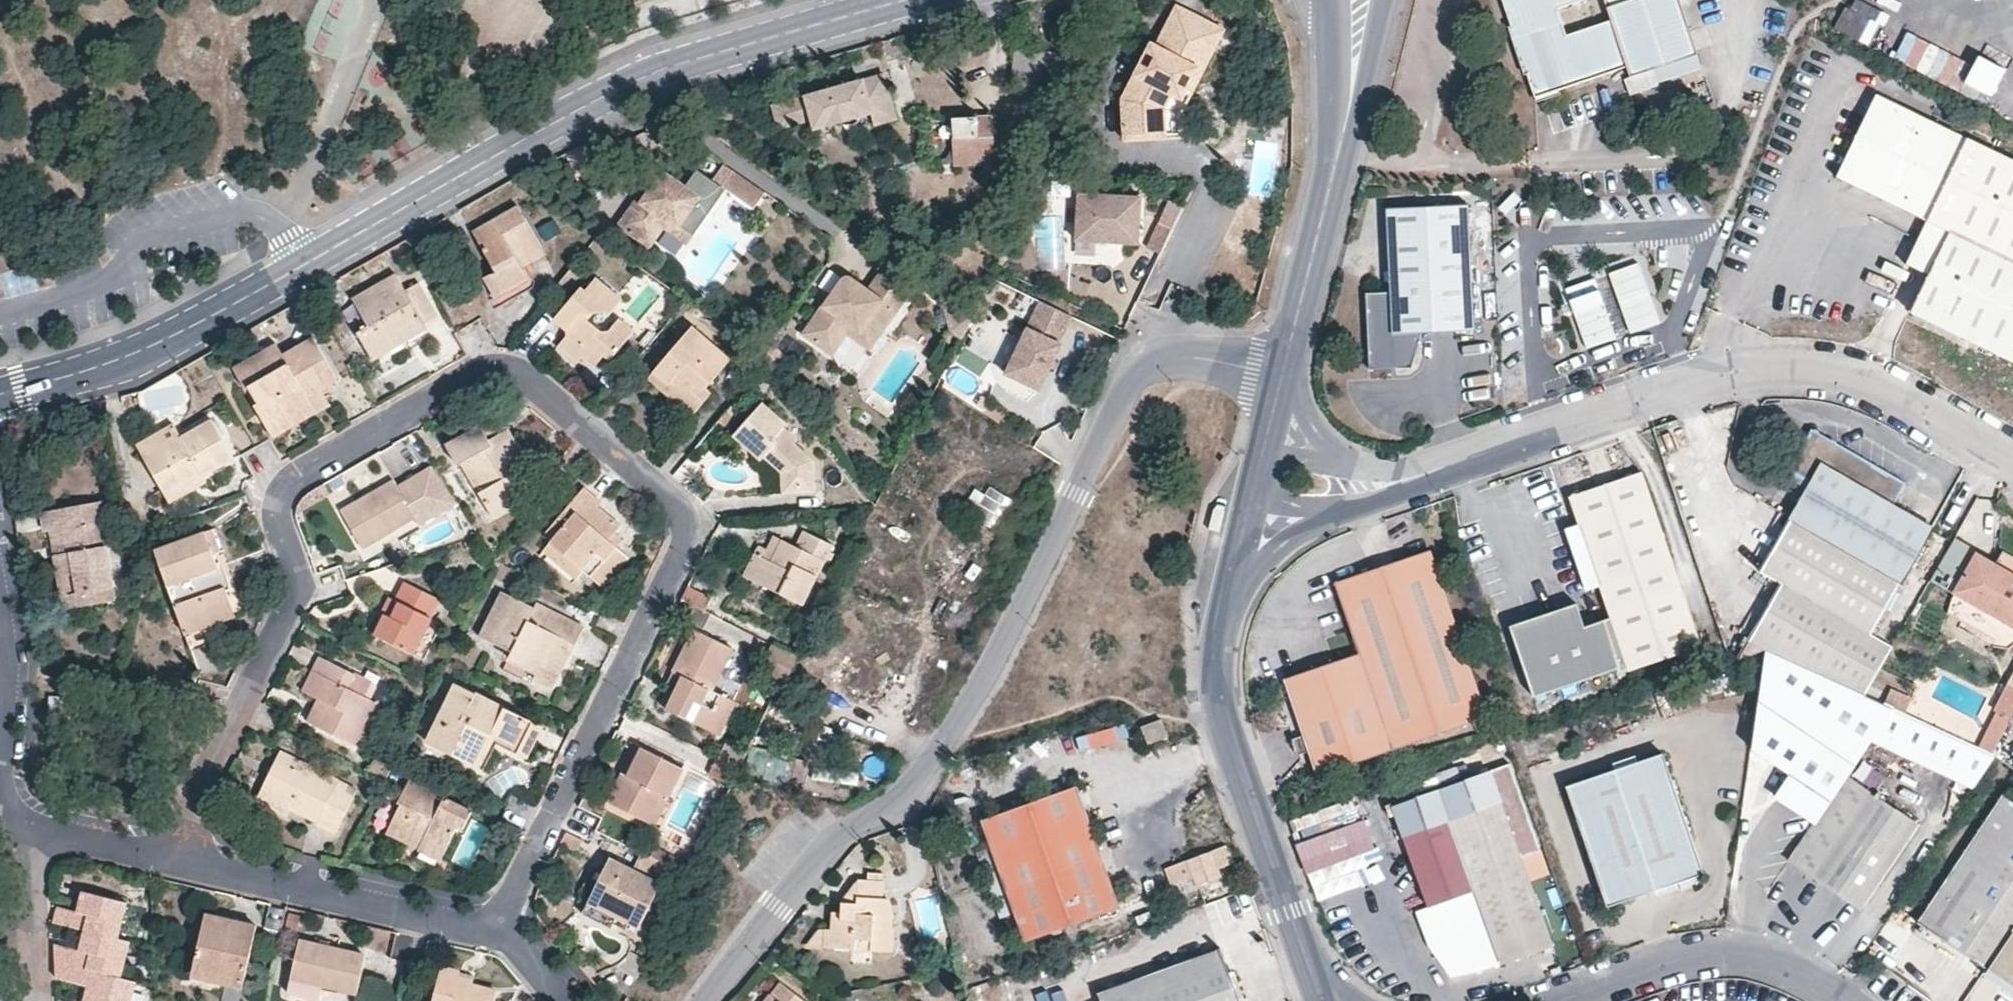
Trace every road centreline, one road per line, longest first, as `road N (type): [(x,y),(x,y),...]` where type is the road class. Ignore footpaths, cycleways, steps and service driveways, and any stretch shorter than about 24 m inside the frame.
road 1 (residential): [(497,932),(690,530),(678,500),(515,373),(498,369),(285,488),(279,518),(301,588),(194,813),(181,859)]
road 2 (tertiary): [(898,0),(648,73),(150,346),(0,394)]
road 3 (residential): [(709,1000),(836,839),(903,810),(951,757),(1137,372),(1151,361),(1197,355),(1286,374)]
road 4 (residential): [(1409,478),(1709,379),(1806,365),(1947,420),(2012,457)]
road 5 (residential): [(1231,591),(1219,661),(1223,713),(1326,1000)]
road 6 (residential): [(181,859),(497,932)]
road 7 (residential): [(1849,1000),(1796,970),(1719,955),(1552,1000)]
road 8 (residential): [(1354,97),(1286,374)]
road 9 (residential): [(39,830),(181,859)]
road 10 (residential): [(1231,591),(1341,507)]

